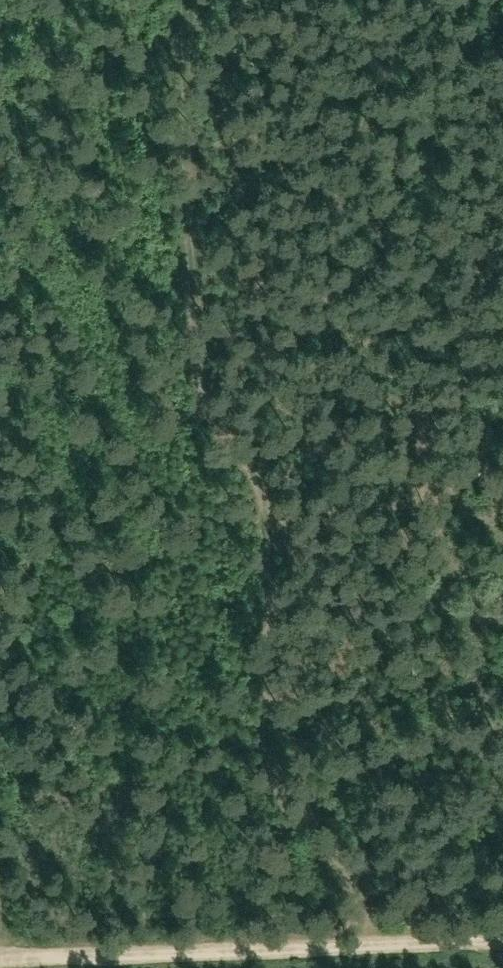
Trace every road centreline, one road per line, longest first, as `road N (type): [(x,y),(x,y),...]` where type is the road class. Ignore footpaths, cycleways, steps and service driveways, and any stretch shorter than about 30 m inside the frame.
road 1 (track): [(371,939),(361,896),(298,817),(275,750),(272,521),(265,488),(214,407),(200,340),(193,0)]
road 2 (track): [(0,948),(502,936)]

